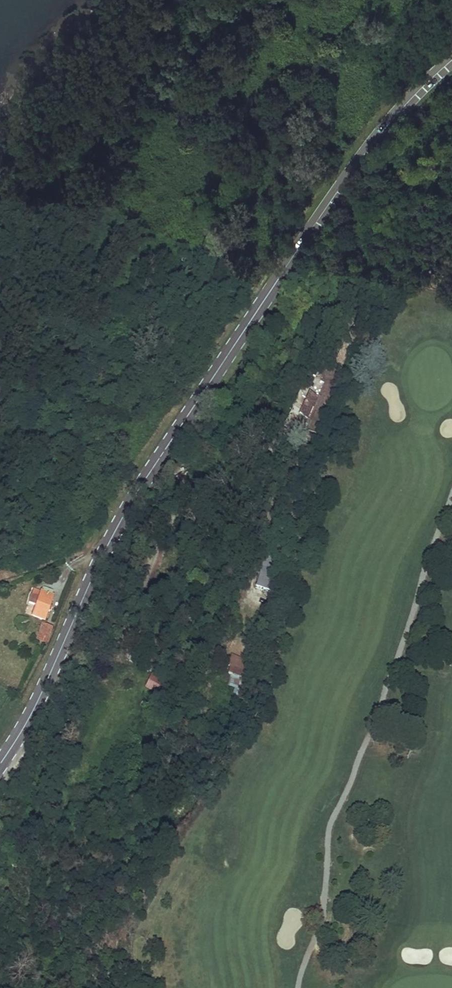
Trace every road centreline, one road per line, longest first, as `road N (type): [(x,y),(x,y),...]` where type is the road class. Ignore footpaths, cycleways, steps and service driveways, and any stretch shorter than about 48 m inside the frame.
road 1 (secondary): [(0,764),(37,703),(90,576),(164,450),(385,128),(451,60)]

